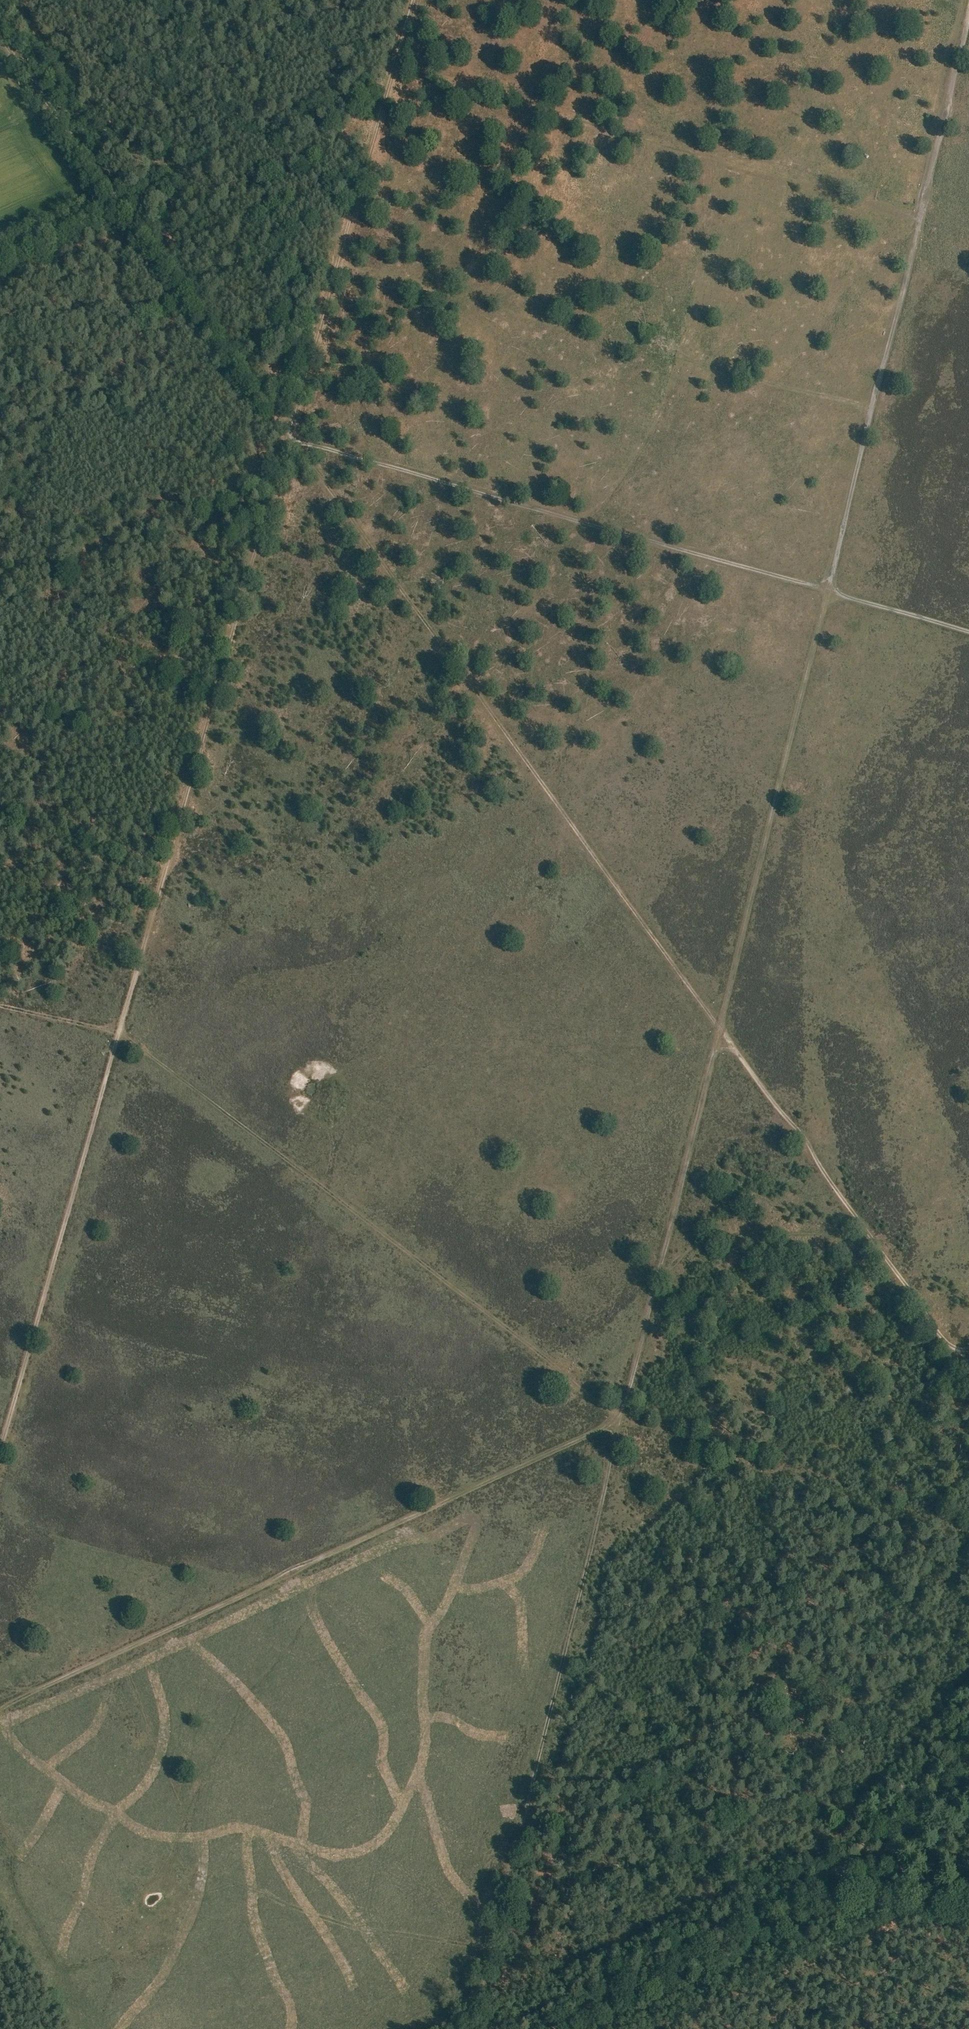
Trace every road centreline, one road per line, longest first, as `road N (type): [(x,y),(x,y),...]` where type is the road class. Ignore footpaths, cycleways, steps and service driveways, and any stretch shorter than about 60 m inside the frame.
road 1 (track): [(548,2028),(841,1891),(968,1748)]
road 2 (track): [(0,36),(287,434)]
road 3 (track): [(0,259),(122,204)]

